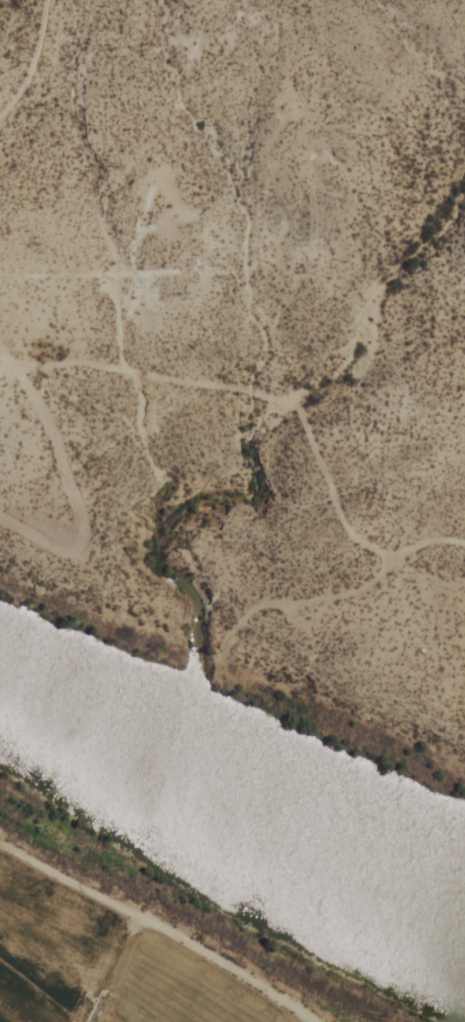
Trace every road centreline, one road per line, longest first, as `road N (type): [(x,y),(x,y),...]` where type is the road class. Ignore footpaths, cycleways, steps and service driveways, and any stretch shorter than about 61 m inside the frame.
road 1 (residential): [(0,515),(56,548),(81,539),(81,513),(50,424),(0,341)]
road 2 (residential): [(0,115),(29,75),(46,0)]

